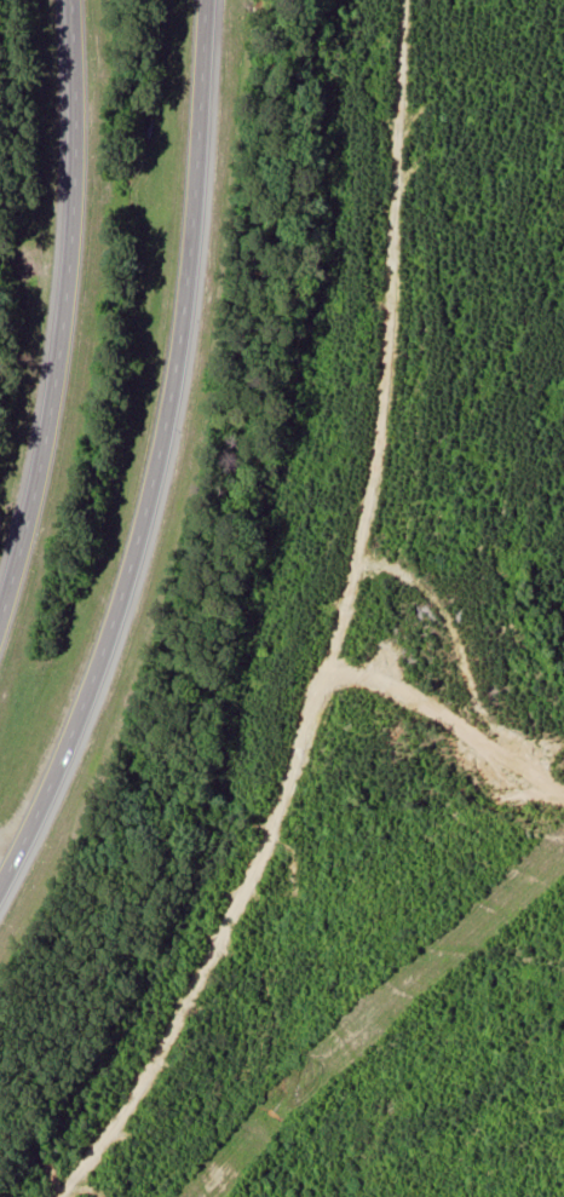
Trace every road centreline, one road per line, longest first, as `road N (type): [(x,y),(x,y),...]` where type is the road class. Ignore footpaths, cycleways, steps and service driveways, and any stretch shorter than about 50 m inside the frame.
road 1 (residential): [(104,1196),(156,1127),(324,807),(379,184),(379,0)]
road 2 (motorway): [(0,886),(111,632),(160,454),(196,190),(205,0)]
road 3 (motorway): [(73,0),(68,299),(47,438),(0,625)]

